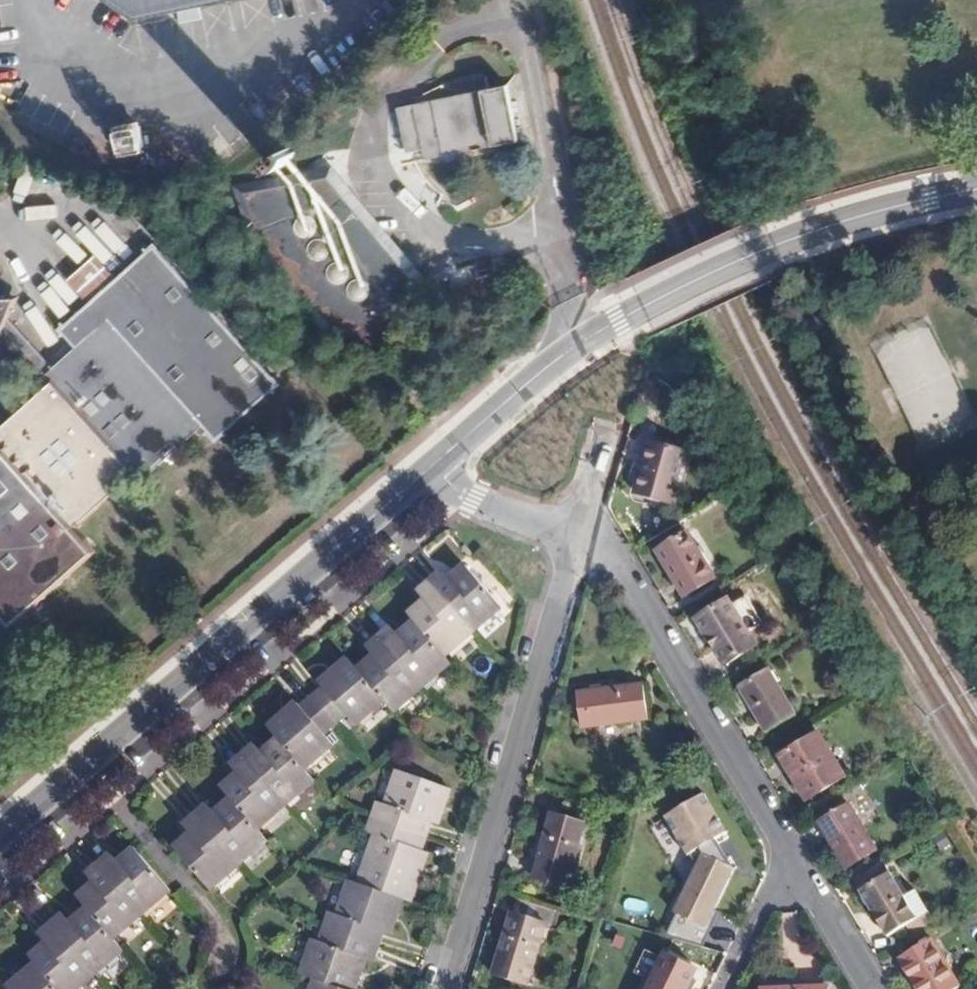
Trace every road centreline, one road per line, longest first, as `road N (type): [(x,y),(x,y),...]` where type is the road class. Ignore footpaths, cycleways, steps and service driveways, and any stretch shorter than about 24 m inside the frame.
road 1 (residential): [(436,461),(0,834)]
road 2 (residential): [(582,535),(444,988)]
road 3 (residential): [(547,209),(509,238),(452,242),(397,214),(364,158),(373,107),(487,0)]
road 4 (residential): [(976,190),(788,239),(587,339)]
road 5 (residential): [(582,535),(623,557),(795,862)]
road 6 (residential): [(513,0),(553,186),(547,209)]
road 7 (residential): [(587,339),(436,461)]
road 8 (residential): [(436,461),(497,507),(582,535)]
road 9 (residential): [(795,862),(869,988)]
road 10 (residential): [(795,862),(732,988)]
road 11 (residential): [(547,209),(587,339)]

